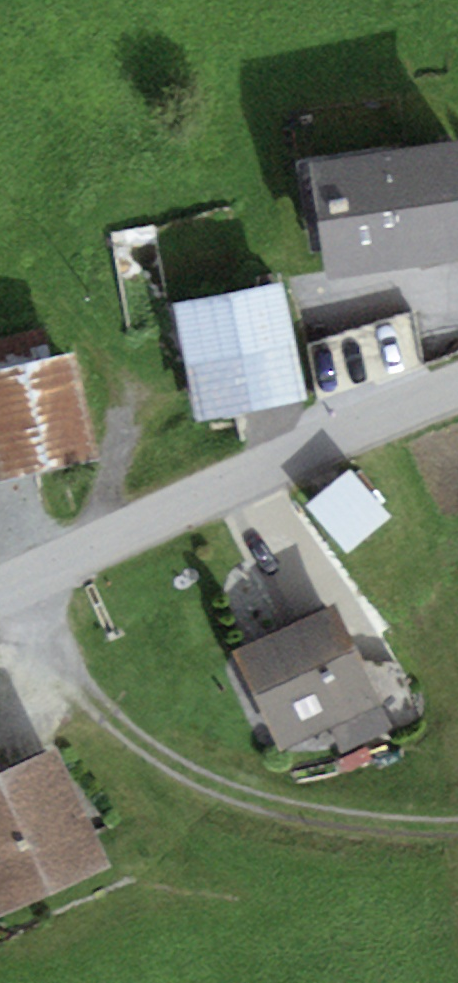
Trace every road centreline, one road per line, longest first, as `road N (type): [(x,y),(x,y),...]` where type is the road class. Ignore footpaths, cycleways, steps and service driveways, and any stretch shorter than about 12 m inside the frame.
road 1 (track): [(48,573),(79,709),(147,771),(253,811),(457,833)]
road 2 (residential): [(0,594),(457,398)]

